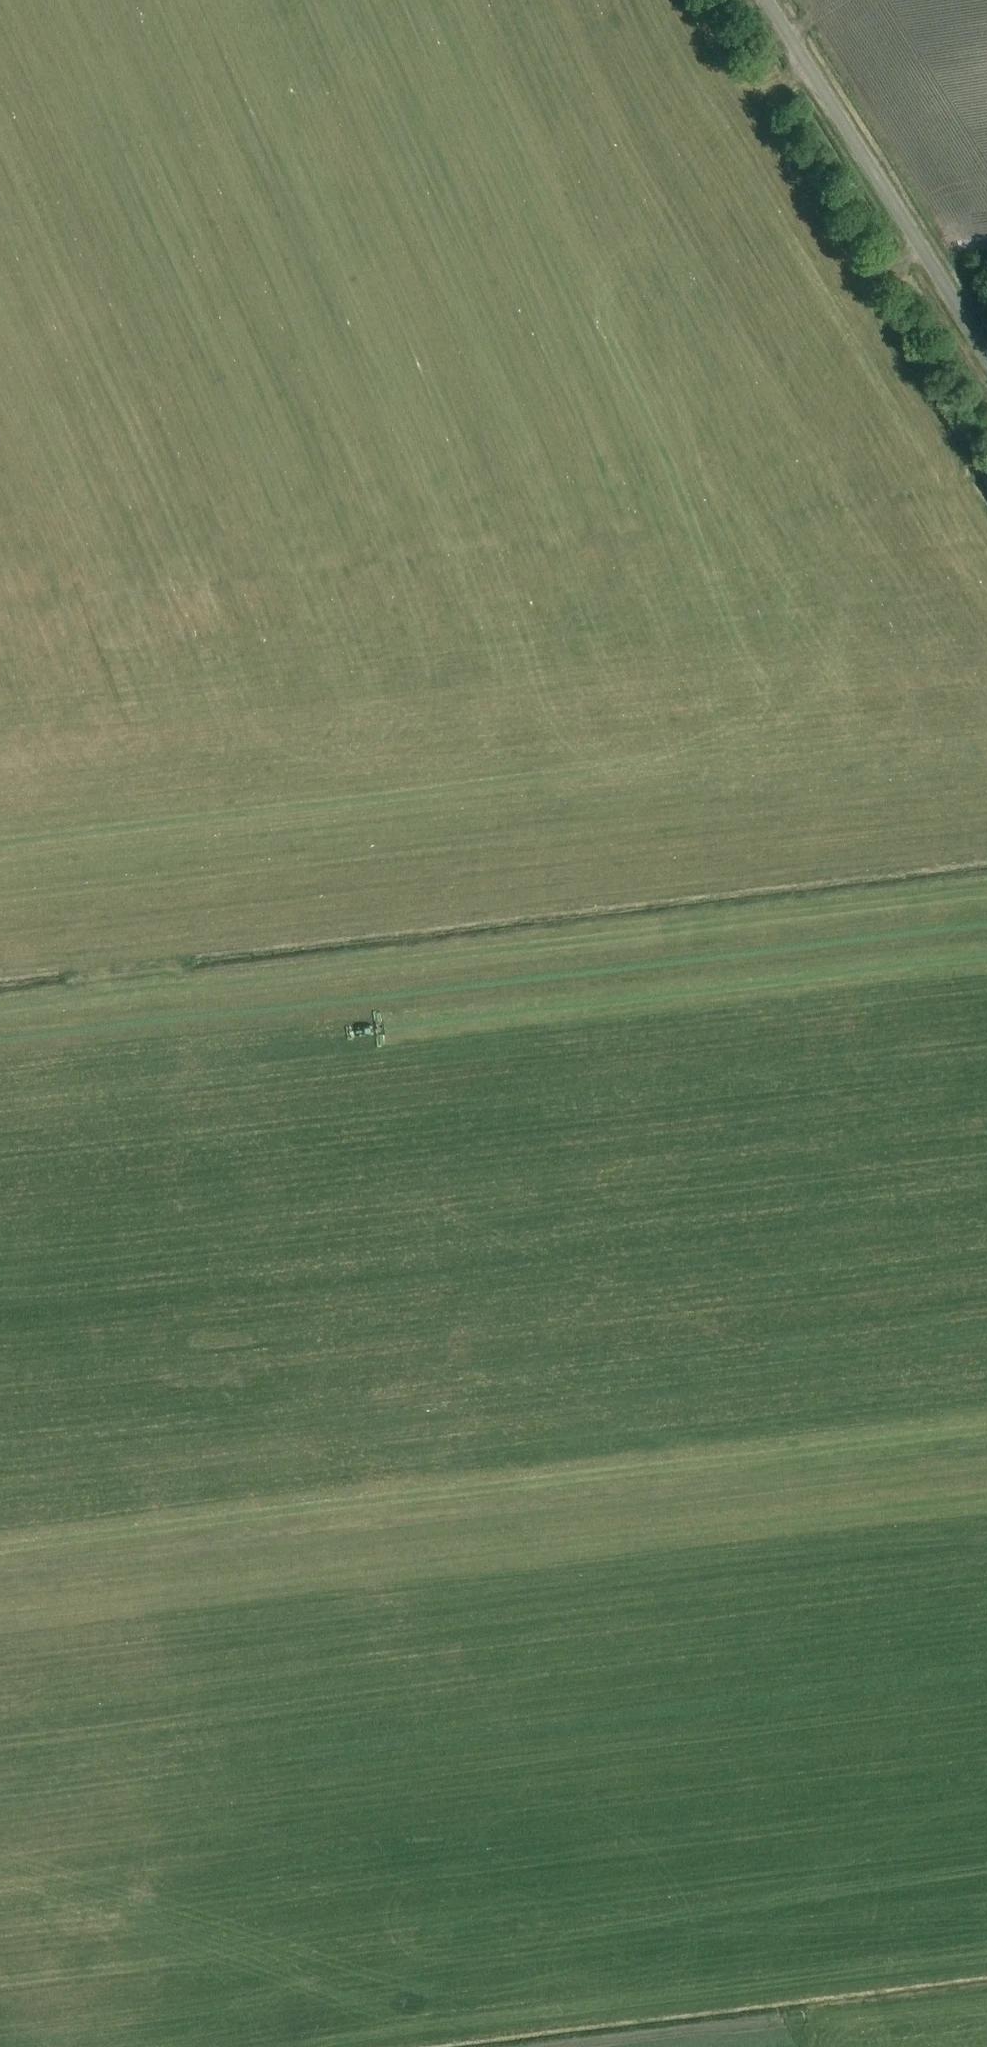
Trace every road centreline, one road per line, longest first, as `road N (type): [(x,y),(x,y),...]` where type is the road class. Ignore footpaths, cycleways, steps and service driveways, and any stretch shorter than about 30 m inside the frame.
road 1 (unclassified): [(986,356),(766,0)]

